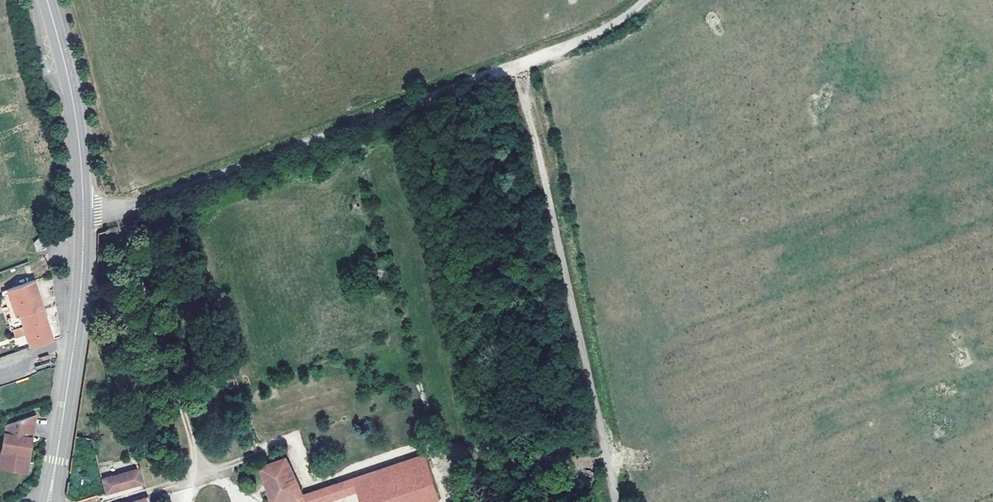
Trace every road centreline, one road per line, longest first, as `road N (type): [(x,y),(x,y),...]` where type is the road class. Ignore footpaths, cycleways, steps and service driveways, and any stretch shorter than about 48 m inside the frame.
road 1 (unclassified): [(84,208),(155,197),(520,63),(610,26),(644,0)]
road 2 (track): [(520,63),(615,501)]
road 3 (secondary): [(50,501),(75,338),(84,208)]
road 4 (secondary): [(84,208),(74,105),(47,0)]

